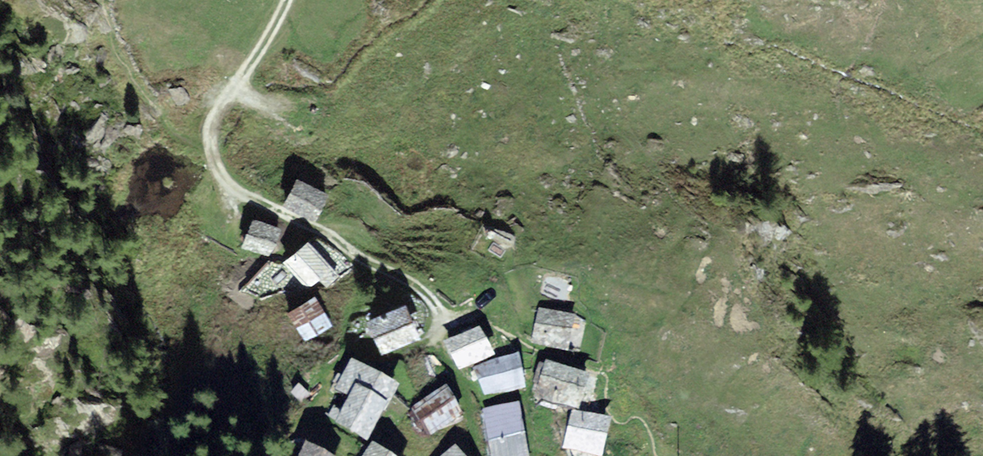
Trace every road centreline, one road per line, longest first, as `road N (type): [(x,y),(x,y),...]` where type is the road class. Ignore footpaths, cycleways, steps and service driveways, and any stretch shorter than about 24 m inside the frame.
road 1 (track): [(442,316),(413,286),(232,189),(213,167),(214,120),(287,0)]

